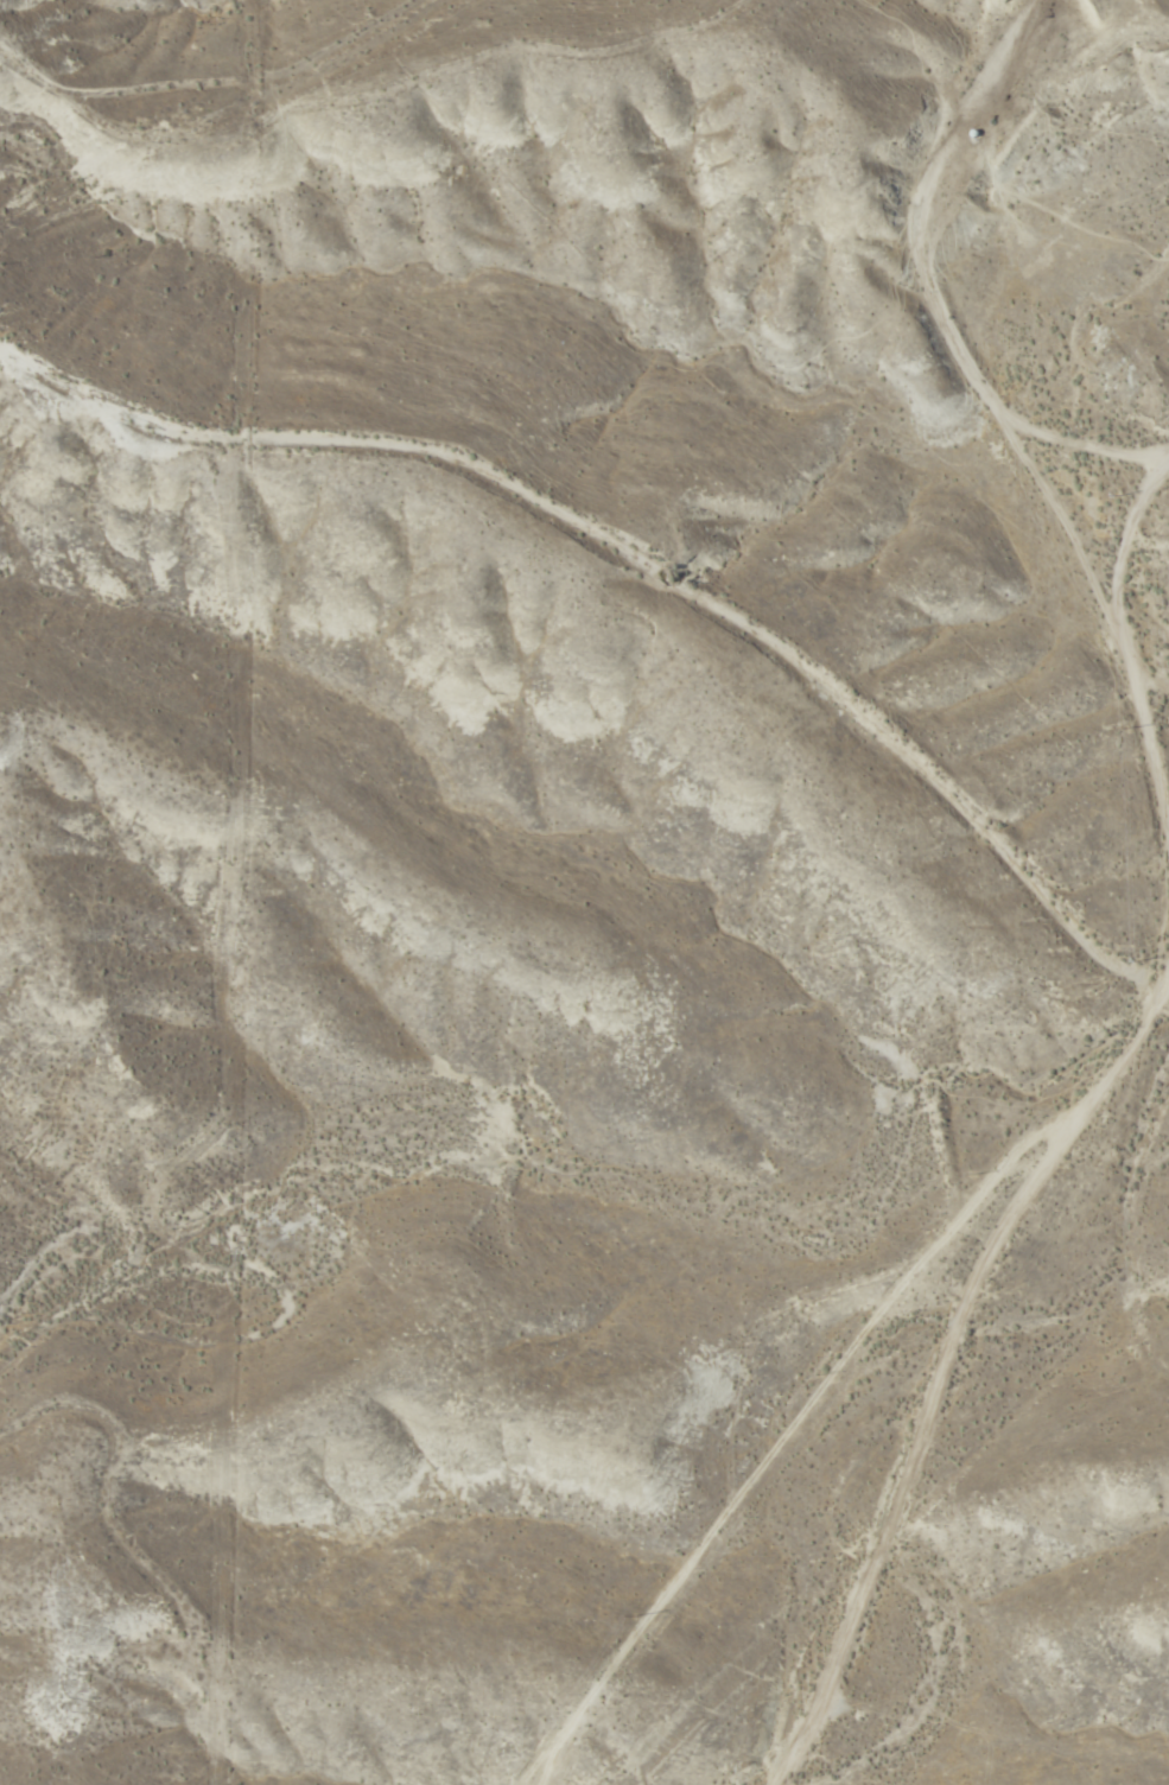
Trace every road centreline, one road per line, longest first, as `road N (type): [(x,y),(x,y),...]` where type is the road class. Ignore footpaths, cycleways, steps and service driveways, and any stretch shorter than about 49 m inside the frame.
road 1 (residential): [(542,1784),(879,1345),(1131,1050),(1168,986)]
road 2 (track): [(1142,512),(985,338),(960,271),(1010,78),(1060,0)]
road 3 (residential): [(1168,822),(1118,597),(1129,540),(1168,469)]
road 4 (track): [(0,1722),(53,1720),(145,1757),(173,1784)]

